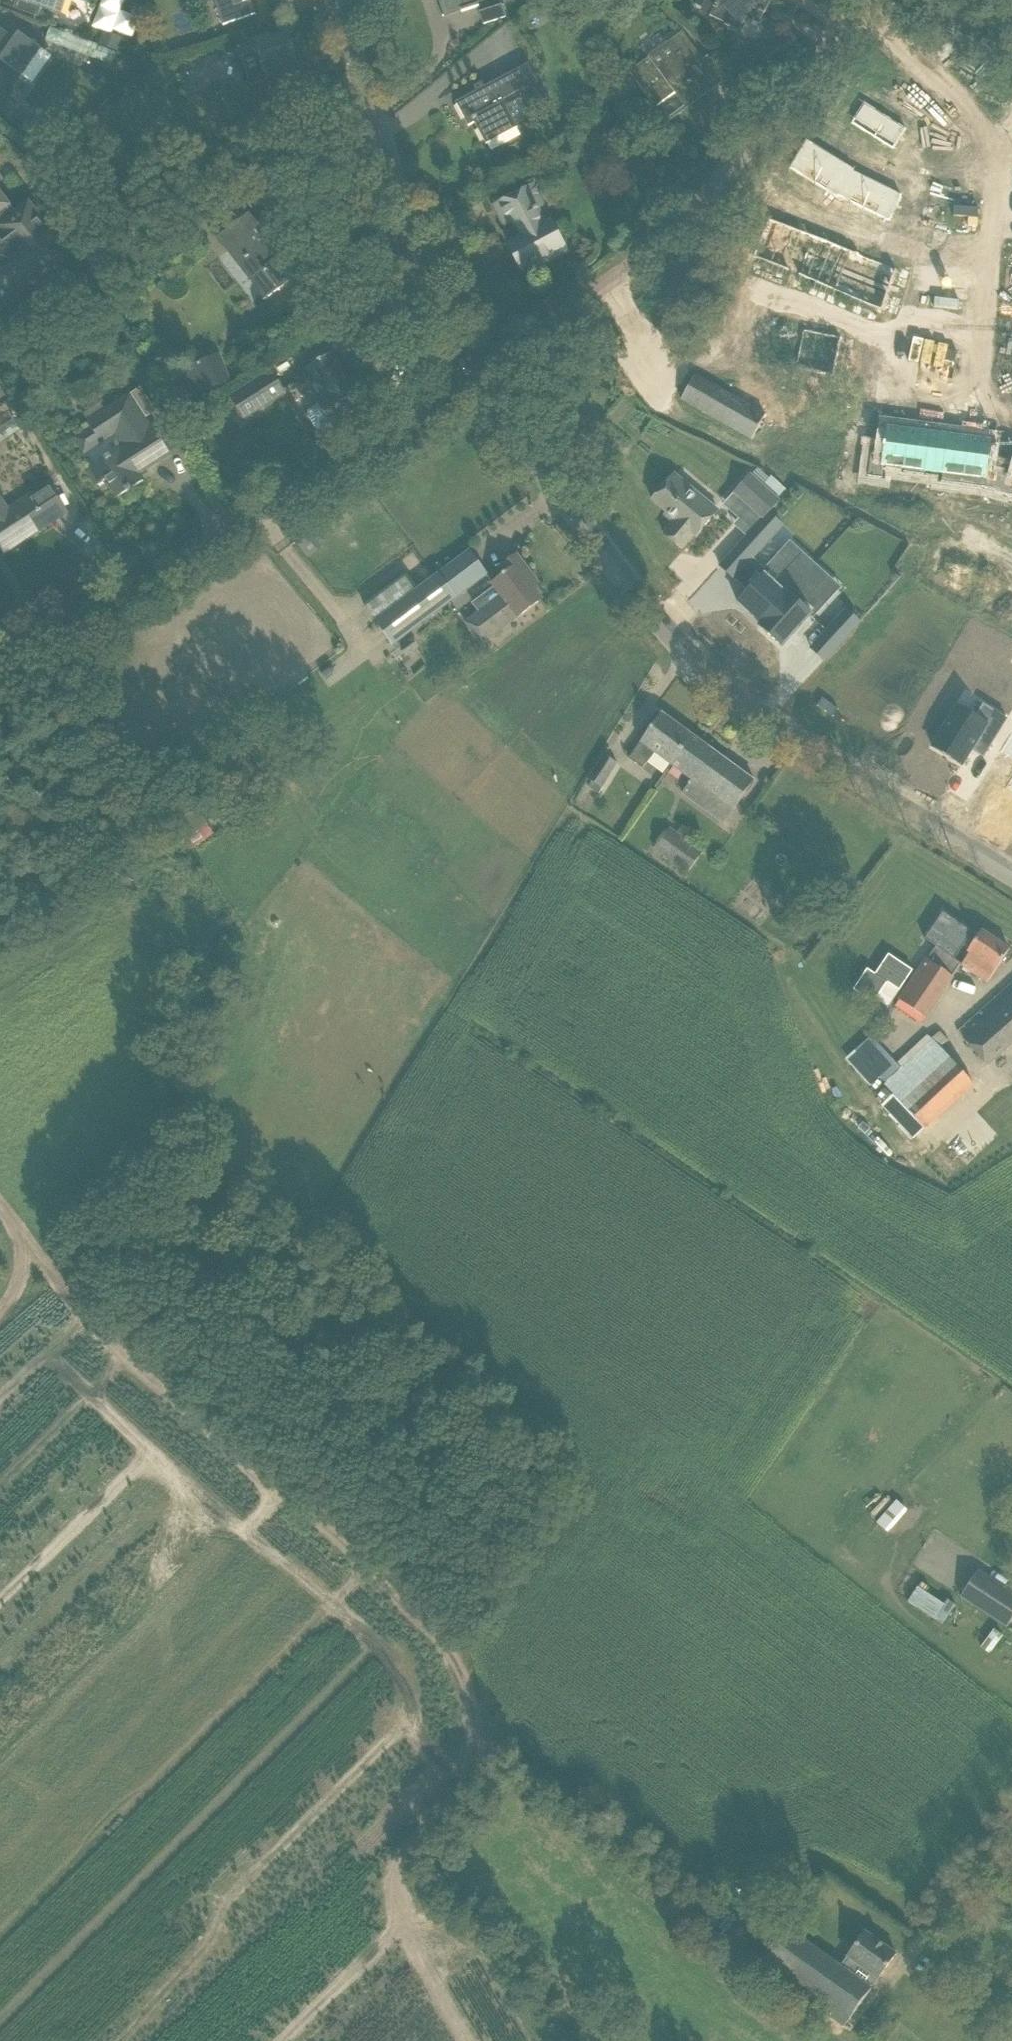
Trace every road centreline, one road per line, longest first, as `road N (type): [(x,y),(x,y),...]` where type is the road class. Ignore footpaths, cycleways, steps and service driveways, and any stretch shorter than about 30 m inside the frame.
road 1 (tertiary): [(1011,871),(779,723),(681,640),(479,377)]
road 2 (residential): [(0,652),(271,504),(479,377)]
road 3 (residential): [(479,377),(634,265),(698,204),(861,7)]
road 4 (residential): [(1011,422),(973,414),(999,223),(996,147),(946,80),(861,7)]
road 5 (tertiary): [(479,377),(441,322),(333,0)]
road 6 (track): [(0,1185),(29,1254),(12,1307),(0,1317)]

